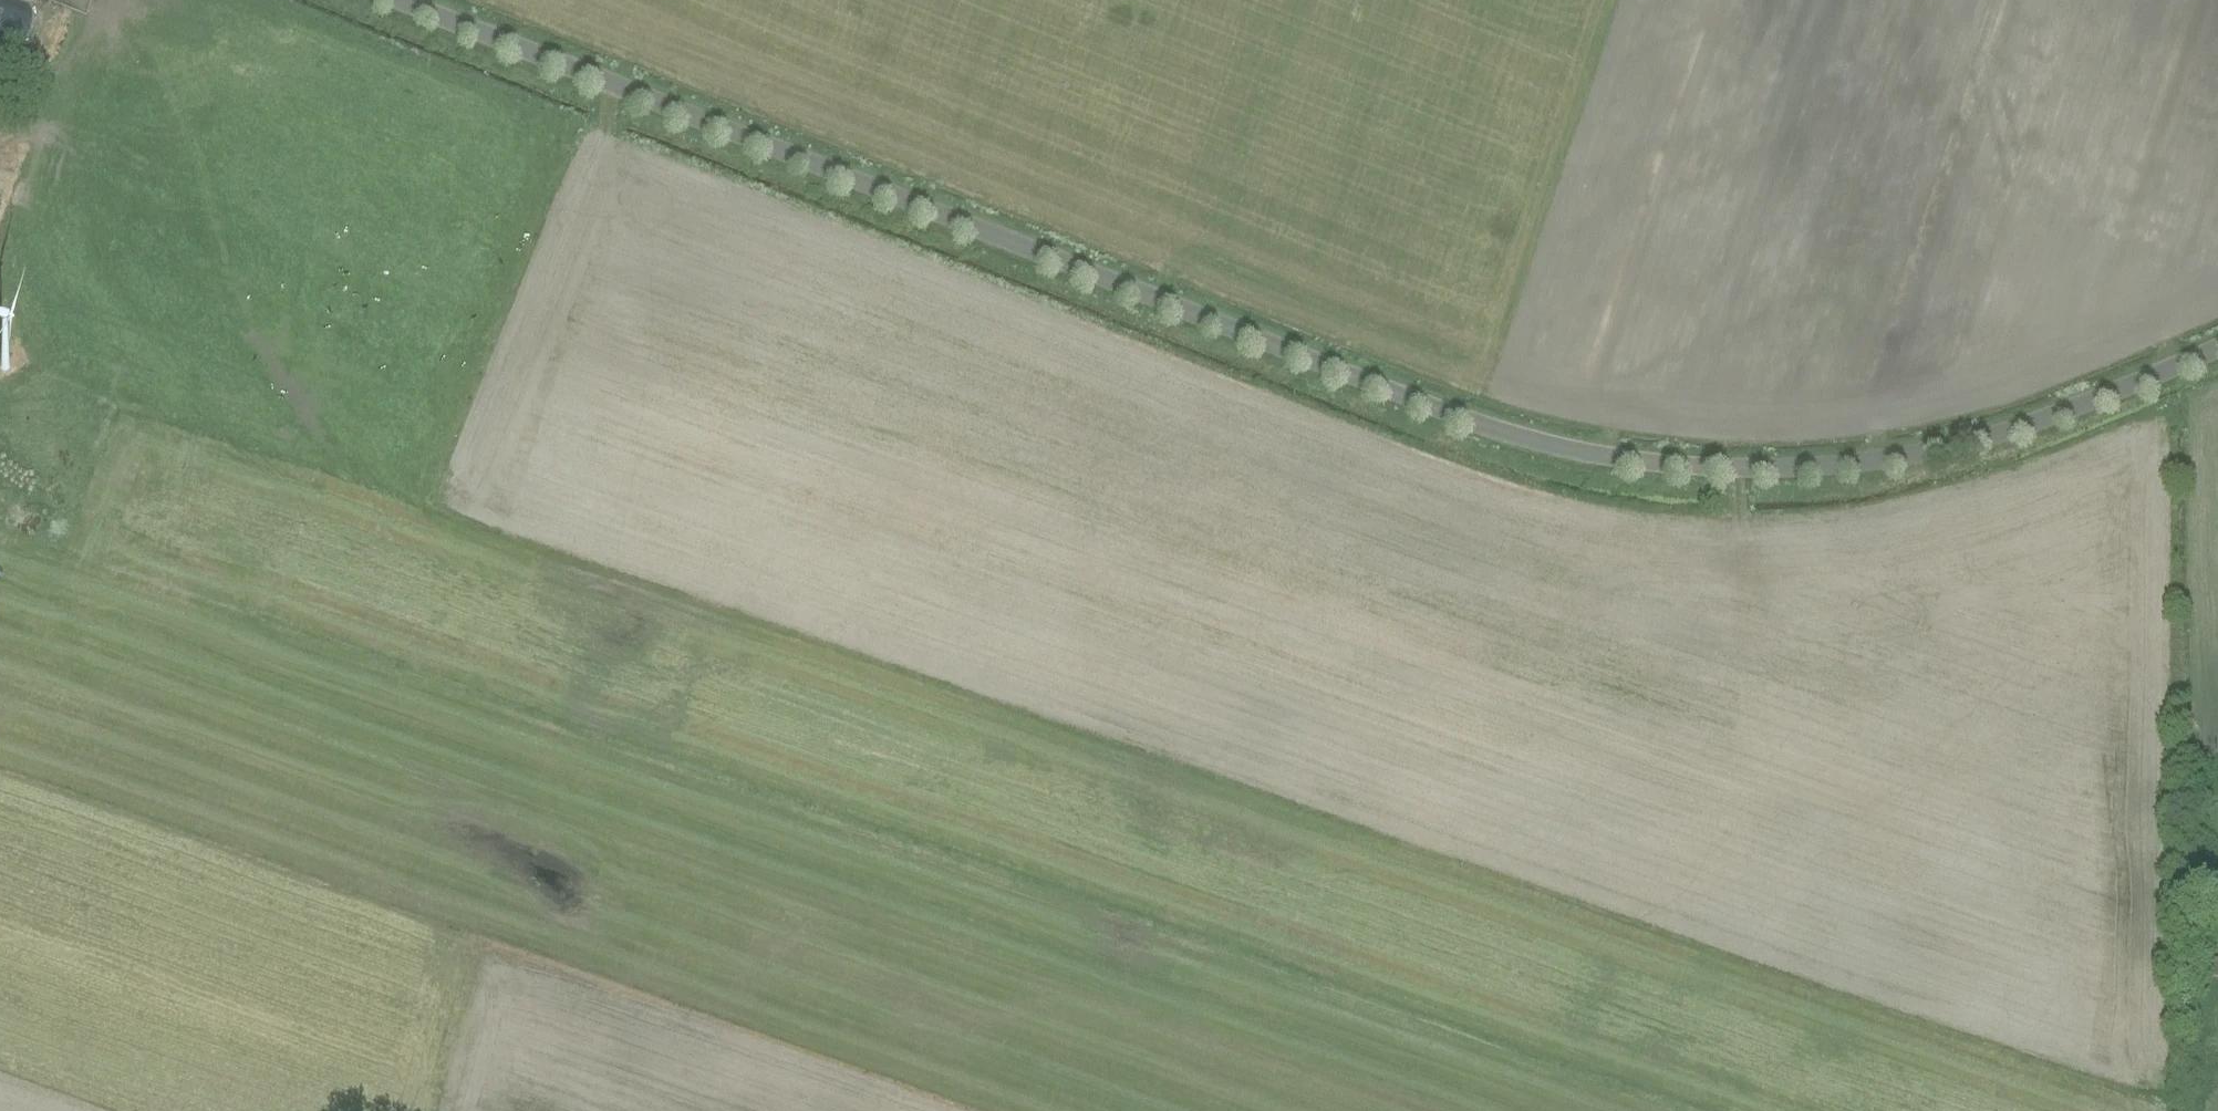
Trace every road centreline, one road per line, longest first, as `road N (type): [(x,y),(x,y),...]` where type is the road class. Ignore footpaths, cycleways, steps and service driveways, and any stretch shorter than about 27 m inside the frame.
road 1 (tertiary): [(396,0),(1538,452),(1831,472),(2092,403),(2217,349)]

